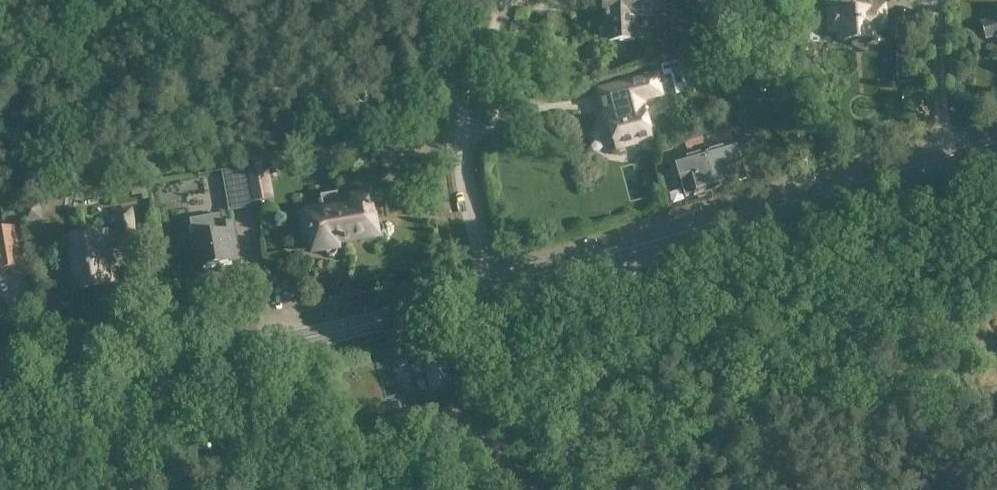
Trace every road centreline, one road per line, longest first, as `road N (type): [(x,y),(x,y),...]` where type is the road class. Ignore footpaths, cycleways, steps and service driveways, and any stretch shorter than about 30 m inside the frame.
road 1 (tertiary): [(0,396),(249,350),(494,284)]
road 2 (tertiary): [(494,284),(946,157)]
road 3 (unclassified): [(494,284),(469,193),(466,107)]
road 4 (residential): [(946,157),(937,0)]

